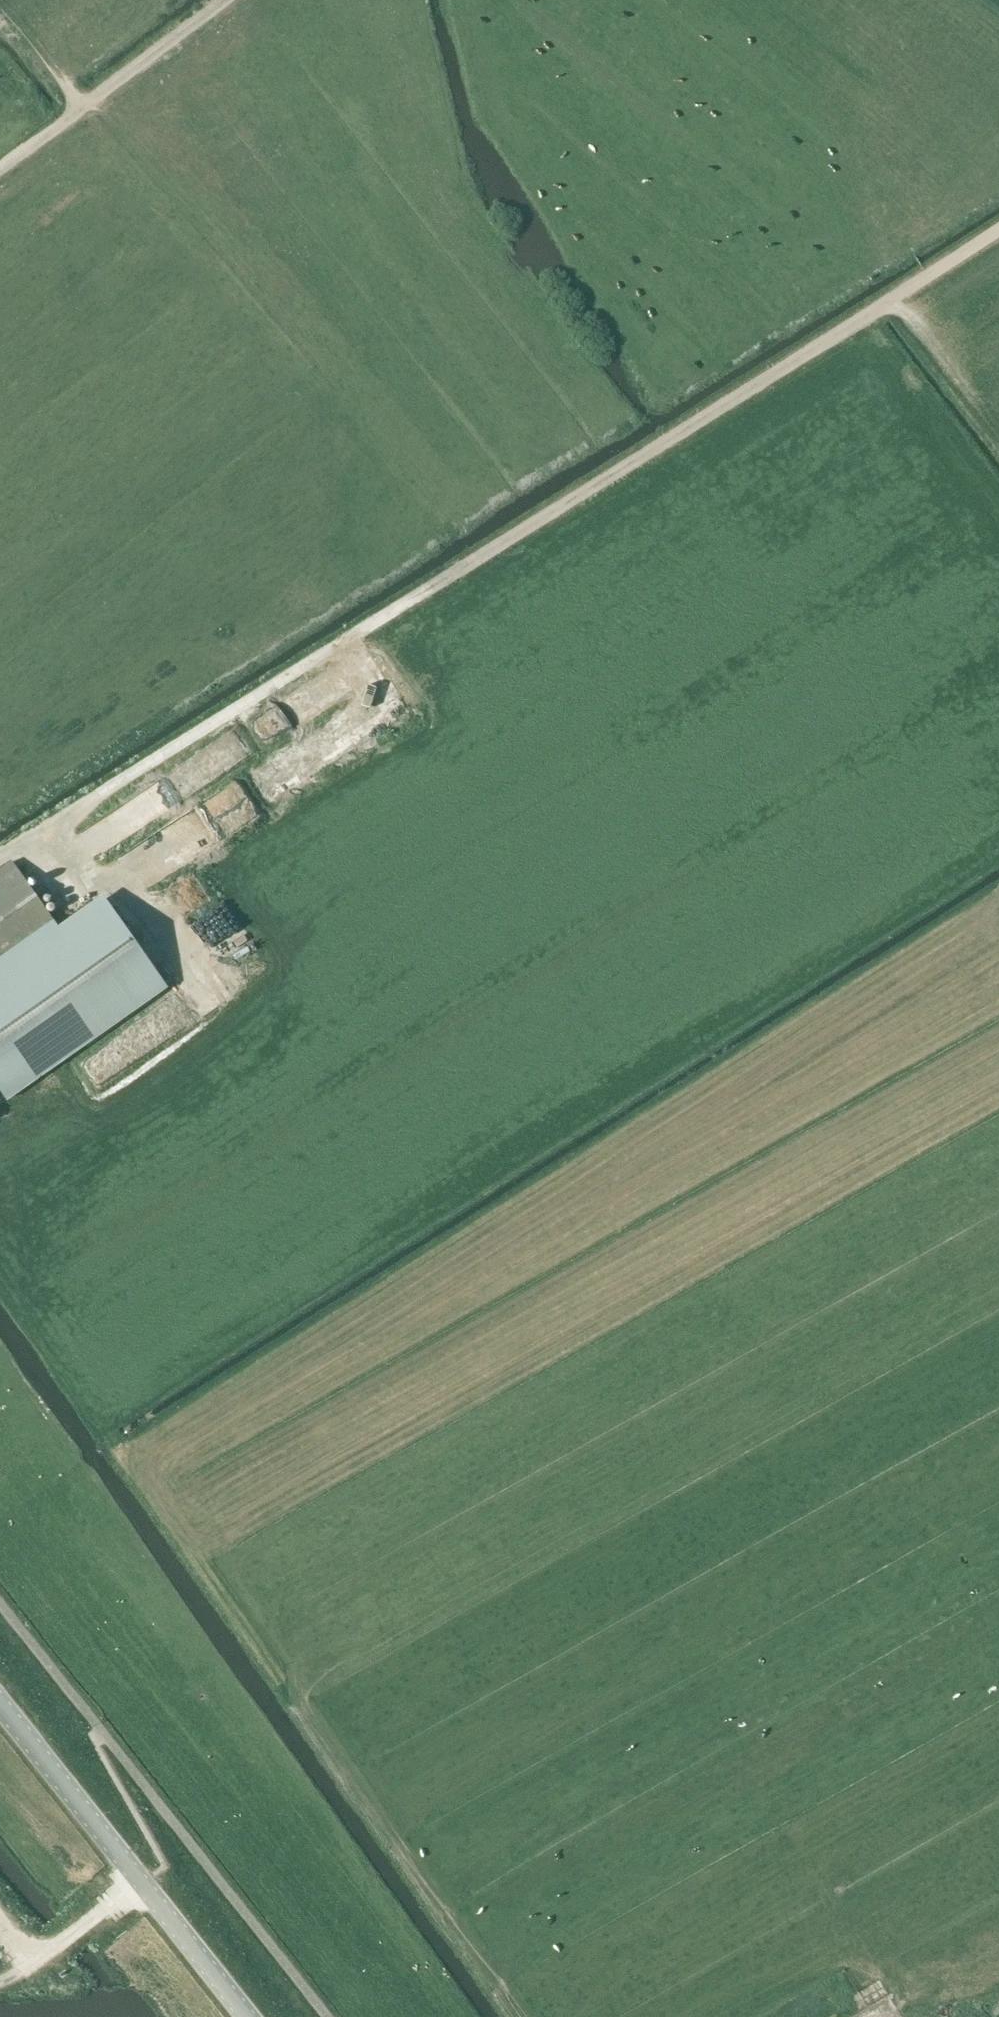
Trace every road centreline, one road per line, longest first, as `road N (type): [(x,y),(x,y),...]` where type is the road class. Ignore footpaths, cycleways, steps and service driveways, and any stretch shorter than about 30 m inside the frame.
road 1 (track): [(998,230),(0,862)]
road 2 (tertiary): [(249,2016),(0,1704)]

